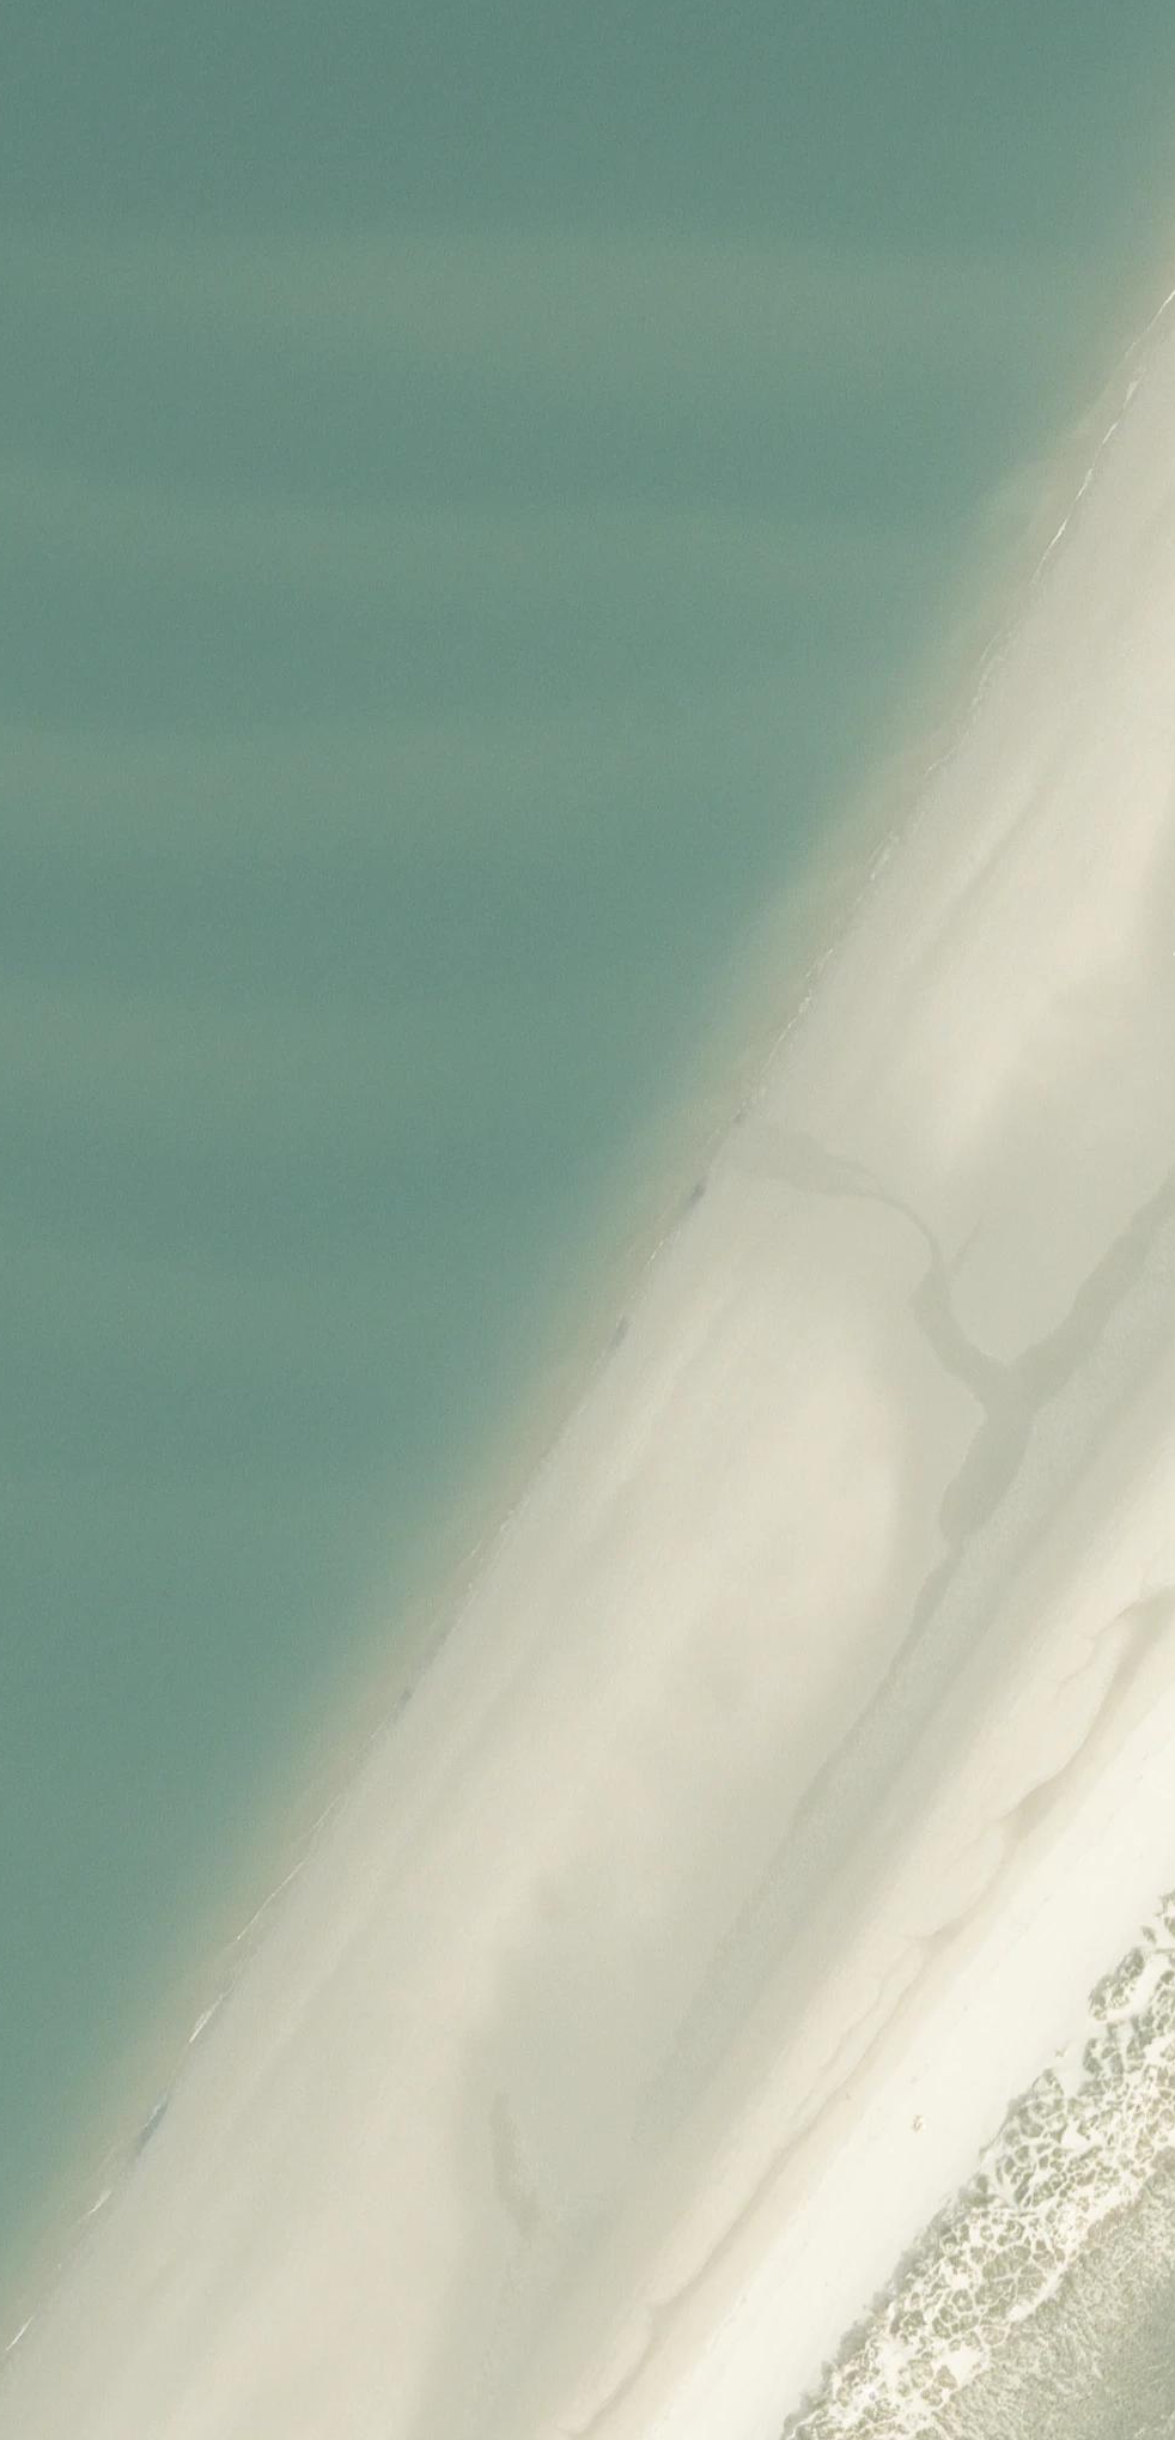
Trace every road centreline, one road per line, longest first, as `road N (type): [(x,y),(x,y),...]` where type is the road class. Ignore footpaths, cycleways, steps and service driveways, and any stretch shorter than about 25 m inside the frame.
road 1 (track): [(988,2439),(811,2266)]

